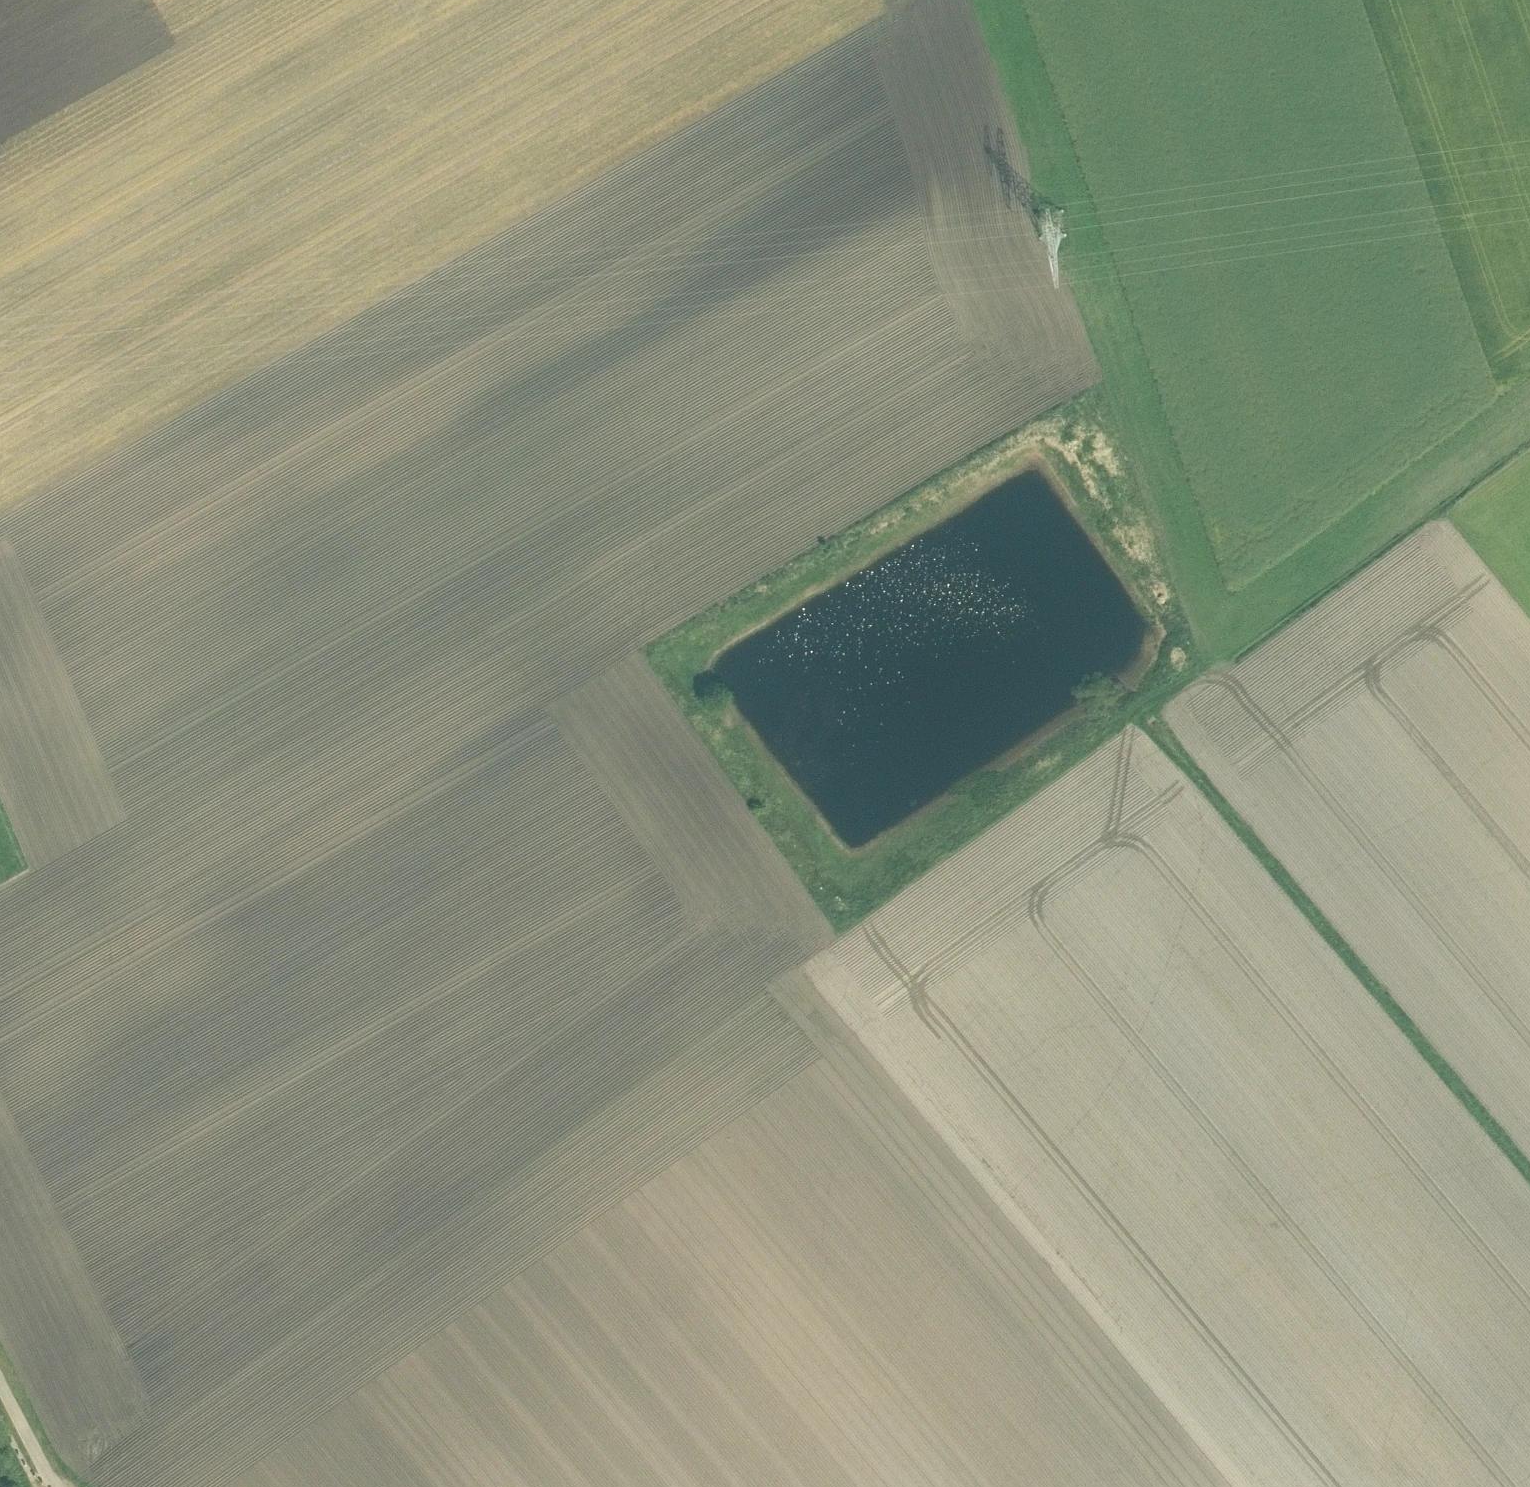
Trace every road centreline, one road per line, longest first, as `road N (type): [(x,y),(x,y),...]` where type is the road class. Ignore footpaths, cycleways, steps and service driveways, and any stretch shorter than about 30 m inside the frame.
road 1 (unclassified): [(58,1486),(0,1377)]

